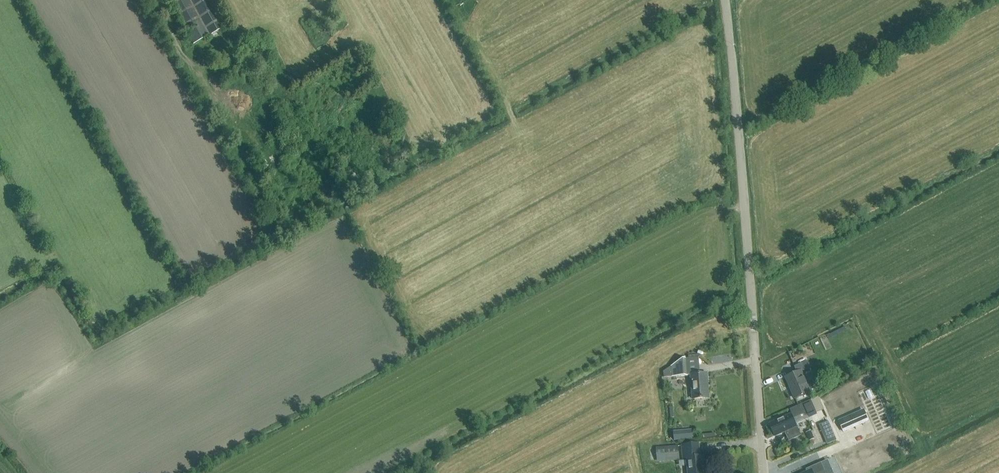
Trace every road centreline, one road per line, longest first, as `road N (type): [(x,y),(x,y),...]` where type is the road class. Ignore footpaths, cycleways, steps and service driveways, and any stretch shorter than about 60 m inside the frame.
road 1 (unclassified): [(764,472),(725,0)]

